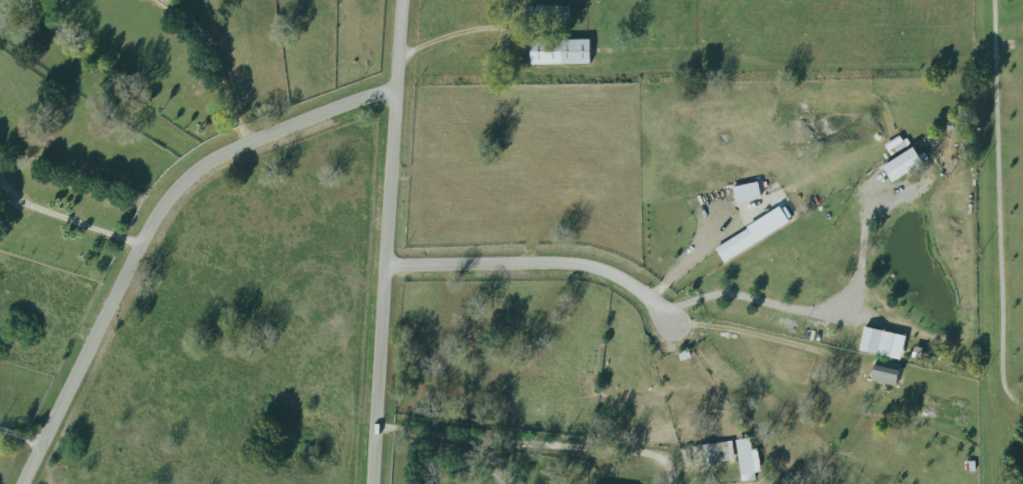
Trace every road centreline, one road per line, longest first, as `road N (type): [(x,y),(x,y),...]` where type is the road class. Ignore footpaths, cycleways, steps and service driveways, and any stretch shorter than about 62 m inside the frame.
road 1 (residential): [(26,483),(132,262),(184,183),(249,143),(404,86)]
road 2 (tertiary): [(373,483),(410,0)]
road 3 (residential): [(386,264),(595,266),(634,283),(686,331)]

